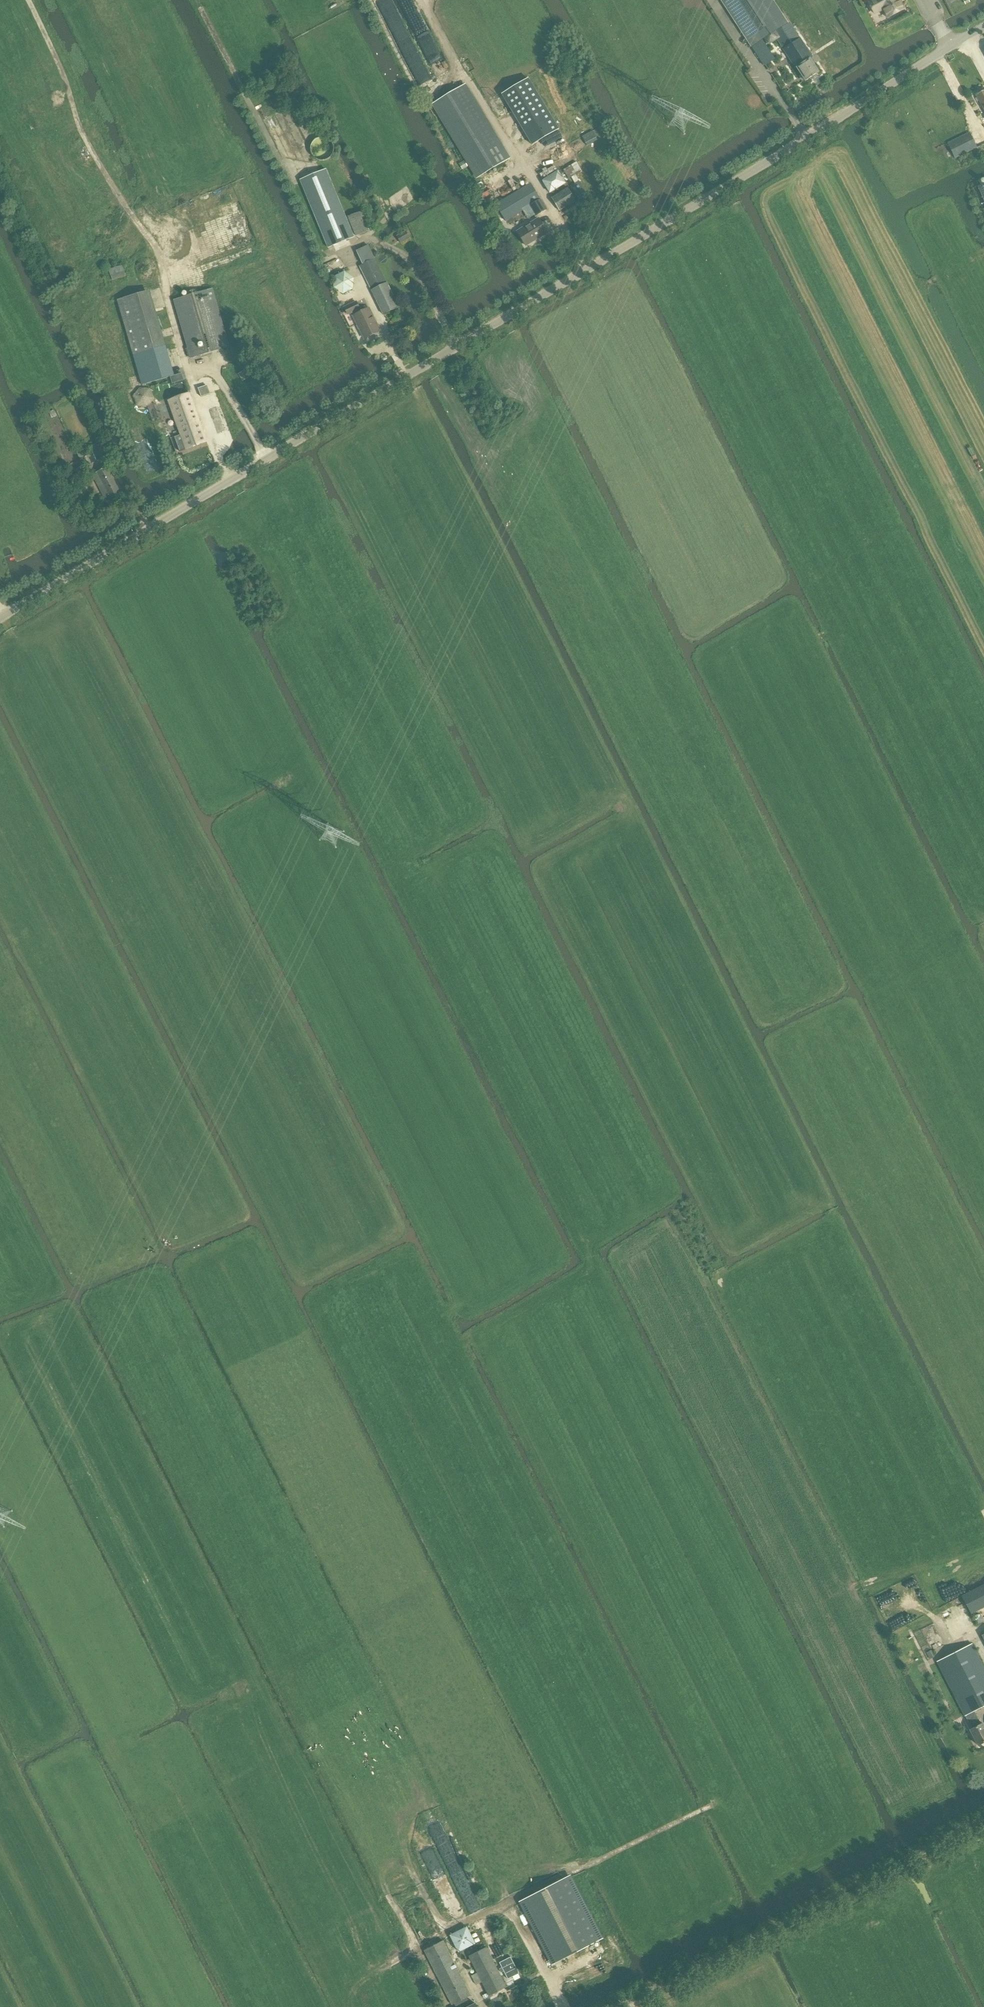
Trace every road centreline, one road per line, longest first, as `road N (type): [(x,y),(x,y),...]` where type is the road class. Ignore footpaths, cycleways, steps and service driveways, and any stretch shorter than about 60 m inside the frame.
road 1 (unclassified): [(0,617),(983,26)]
road 2 (track): [(211,365),(187,372),(158,255),(80,128),(28,0)]
road 3 (unclassified): [(626,2006),(983,1823)]

